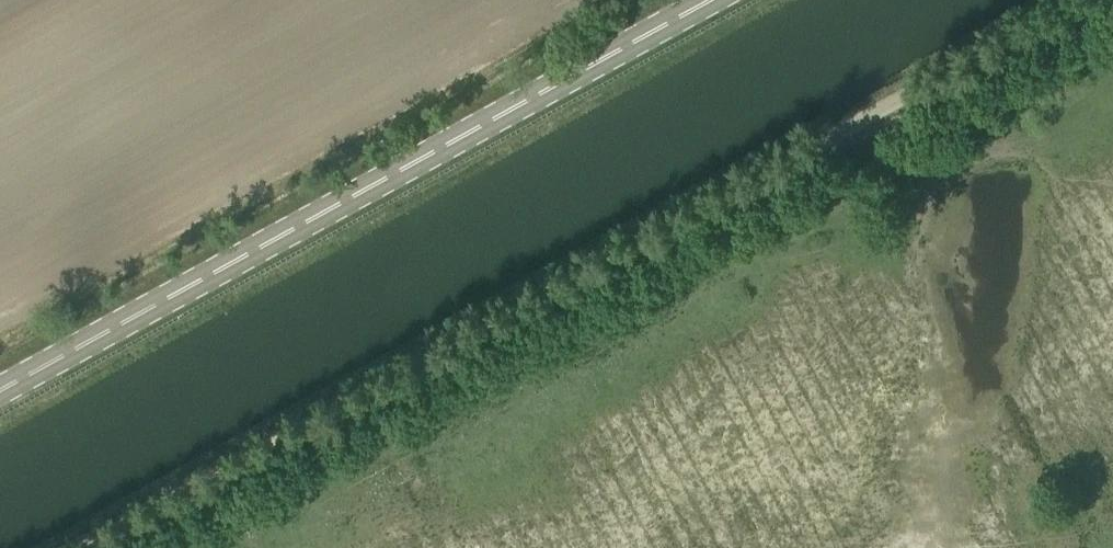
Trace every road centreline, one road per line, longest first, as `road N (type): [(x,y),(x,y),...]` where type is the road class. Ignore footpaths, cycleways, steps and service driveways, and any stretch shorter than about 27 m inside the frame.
road 1 (track): [(93,547),(1085,0)]
road 2 (secondary): [(0,391),(712,0)]

